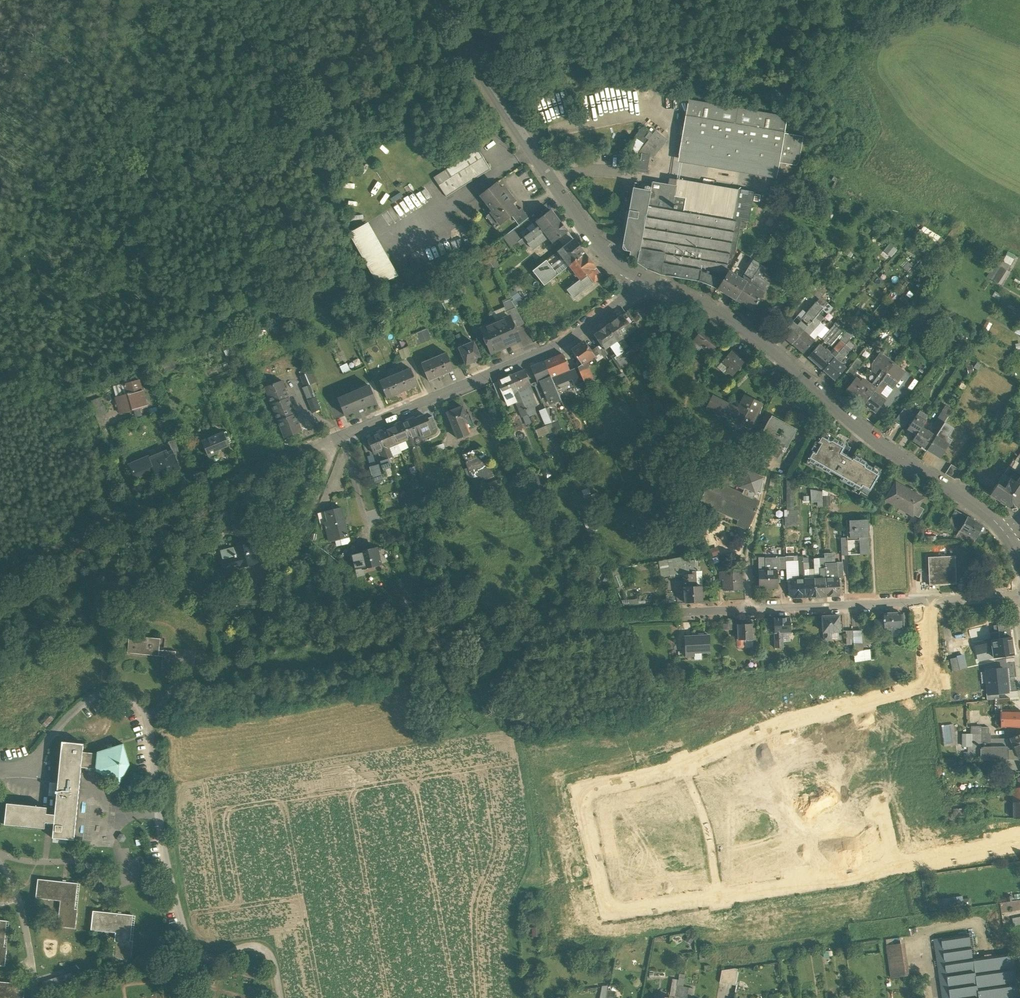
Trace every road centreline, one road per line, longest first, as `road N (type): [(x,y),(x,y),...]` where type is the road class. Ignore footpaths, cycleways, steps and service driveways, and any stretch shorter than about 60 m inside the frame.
road 1 (residential): [(926,599),(932,686),(825,711),(685,765),(579,791),(607,910),(897,866)]
road 2 (residential): [(648,279),(566,337),(142,514)]
road 3 (tertiary): [(648,279),(729,318),(850,419),(1004,529)]
road 4 (residential): [(281,997),(275,966),(260,948),(210,961),(190,950),(159,815),(149,721)]
road 5 (tertiary): [(440,0),(480,75),(585,225),(648,279)]
road 6 (residential): [(926,599),(685,611)]
road 7 (track): [(142,514),(0,579)]
road 8 (residential): [(897,866),(1019,839)]

